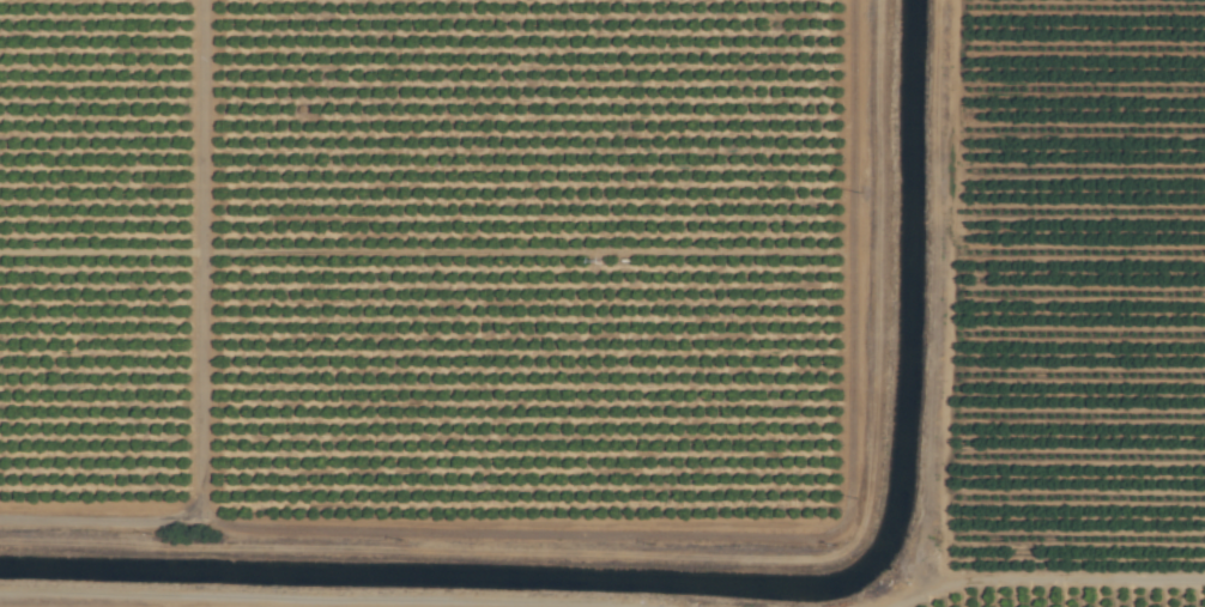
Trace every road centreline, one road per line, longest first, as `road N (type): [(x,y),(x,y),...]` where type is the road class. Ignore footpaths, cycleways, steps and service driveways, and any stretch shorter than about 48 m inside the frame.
road 1 (track): [(395,606),(0,599)]
road 2 (track): [(888,606),(967,579),(1204,582)]

